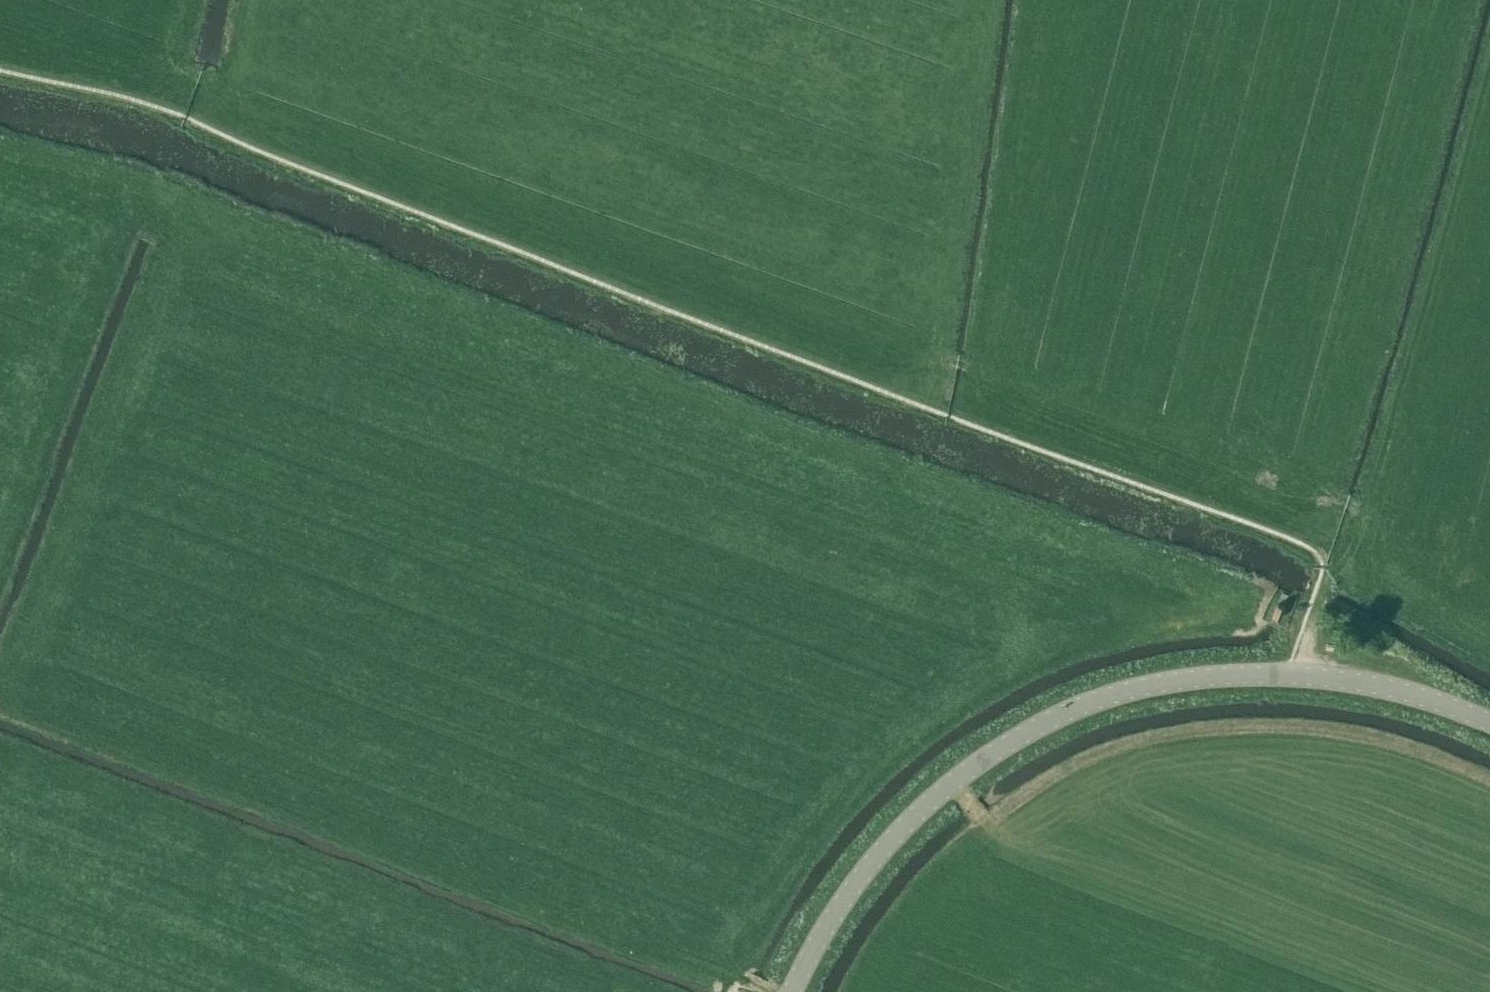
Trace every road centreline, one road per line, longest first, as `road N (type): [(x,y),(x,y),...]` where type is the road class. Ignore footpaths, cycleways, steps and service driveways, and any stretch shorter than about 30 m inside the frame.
road 1 (tertiary): [(1286,673),(1112,695),(977,763),(887,844),(824,930),(792,991)]
road 2 (tertiary): [(1286,673),(1371,683),(1489,722)]

